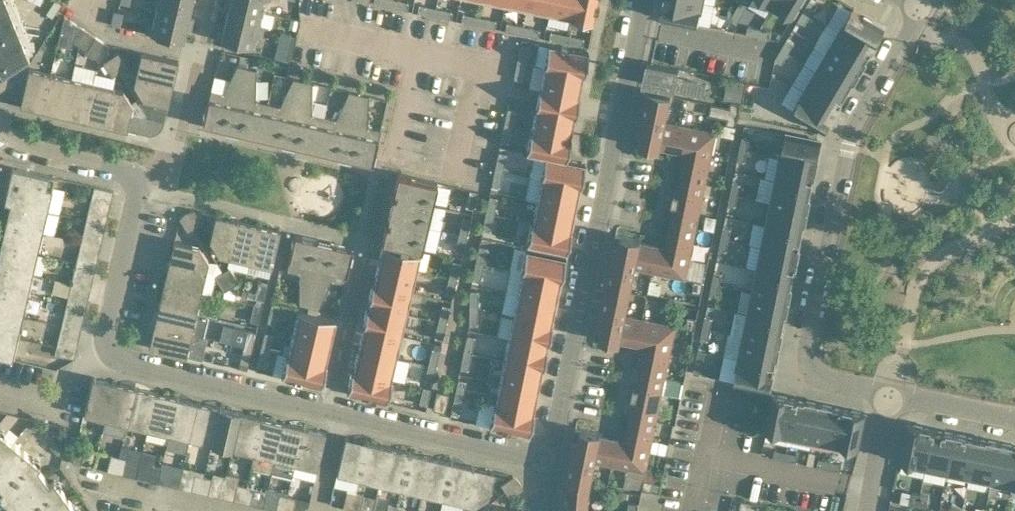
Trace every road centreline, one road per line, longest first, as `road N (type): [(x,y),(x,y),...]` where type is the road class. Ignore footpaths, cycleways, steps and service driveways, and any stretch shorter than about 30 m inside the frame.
road 1 (residential): [(547,462),(641,0)]
road 2 (residential): [(805,358),(855,123),(923,7)]
road 3 (residential): [(391,165),(330,412)]
road 4 (residential): [(330,412),(123,362),(108,349)]
road 5 (residential): [(547,462),(330,412)]
road 6 (residential): [(216,0),(169,167),(134,180)]
road 7 (residential): [(134,180),(104,325),(108,349)]
road 8 (residential): [(134,180),(0,134)]
road 9 (residential): [(108,349),(59,397),(37,400),(0,389)]
road 10 (residential): [(891,393),(1014,417)]
road 11 (residential): [(891,393),(866,510)]

